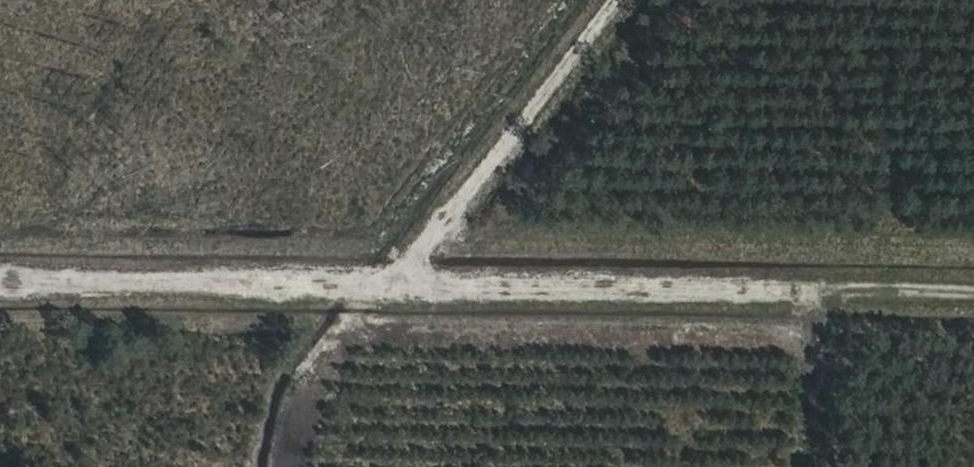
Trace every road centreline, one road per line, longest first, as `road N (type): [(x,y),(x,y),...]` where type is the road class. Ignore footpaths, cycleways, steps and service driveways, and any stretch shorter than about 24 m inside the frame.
road 1 (track): [(0,253),(973,273)]
road 2 (track): [(371,261),(595,0)]
road 3 (track): [(849,271),(797,466)]

